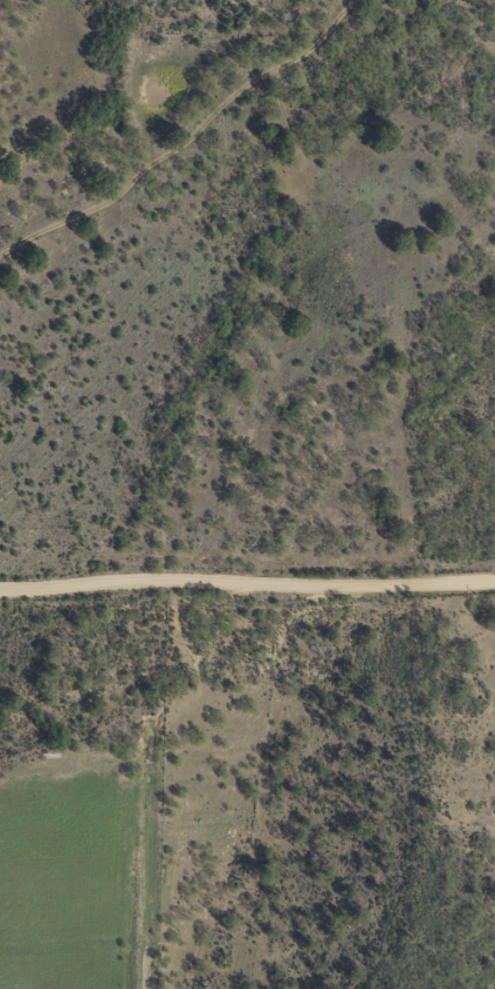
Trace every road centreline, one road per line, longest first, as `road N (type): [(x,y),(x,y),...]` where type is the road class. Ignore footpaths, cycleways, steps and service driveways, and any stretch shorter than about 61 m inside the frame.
road 1 (residential): [(0,587),(494,599)]
road 2 (residential): [(0,264),(103,199),(242,79),(281,0)]

